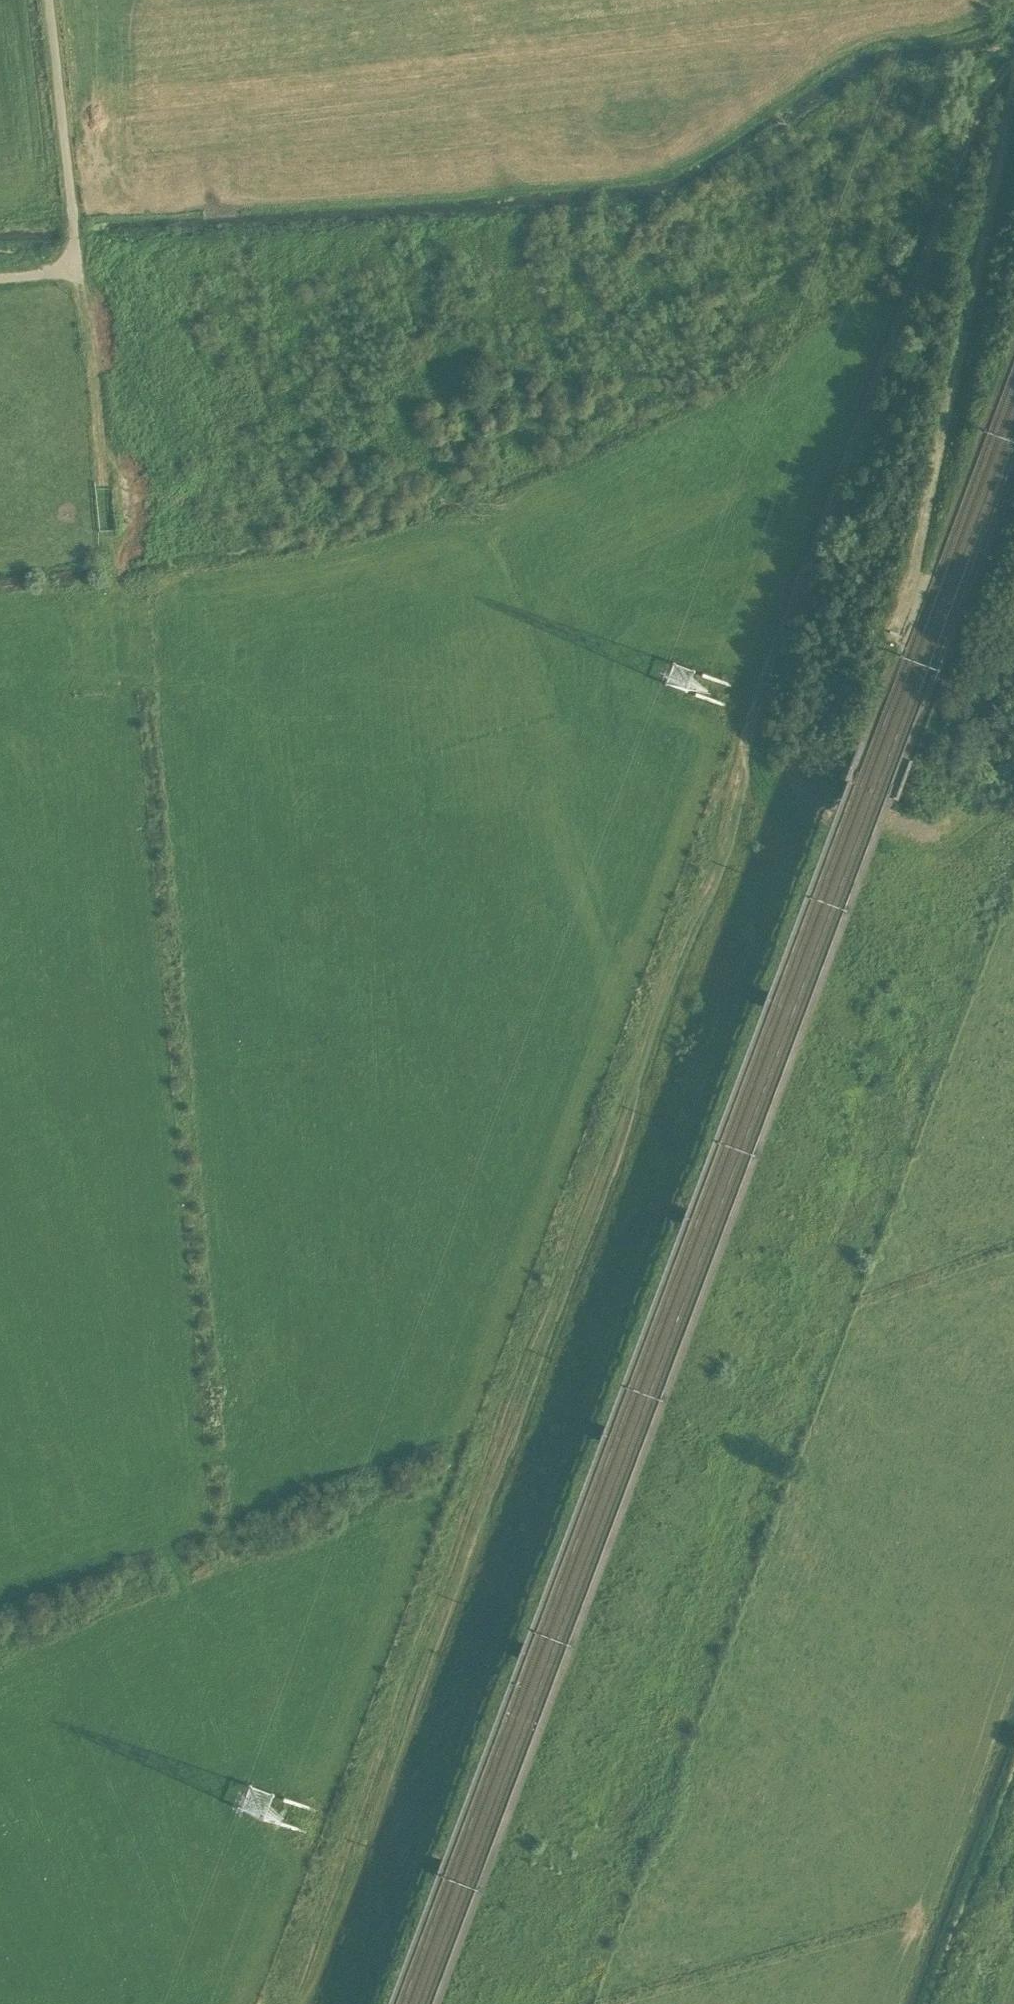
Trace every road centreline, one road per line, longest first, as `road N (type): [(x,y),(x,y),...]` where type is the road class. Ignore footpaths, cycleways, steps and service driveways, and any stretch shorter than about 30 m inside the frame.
road 1 (track): [(315,2003),(709,888),(761,680),(965,142),(1013,52)]
road 2 (track): [(47,0),(76,269),(0,276)]

